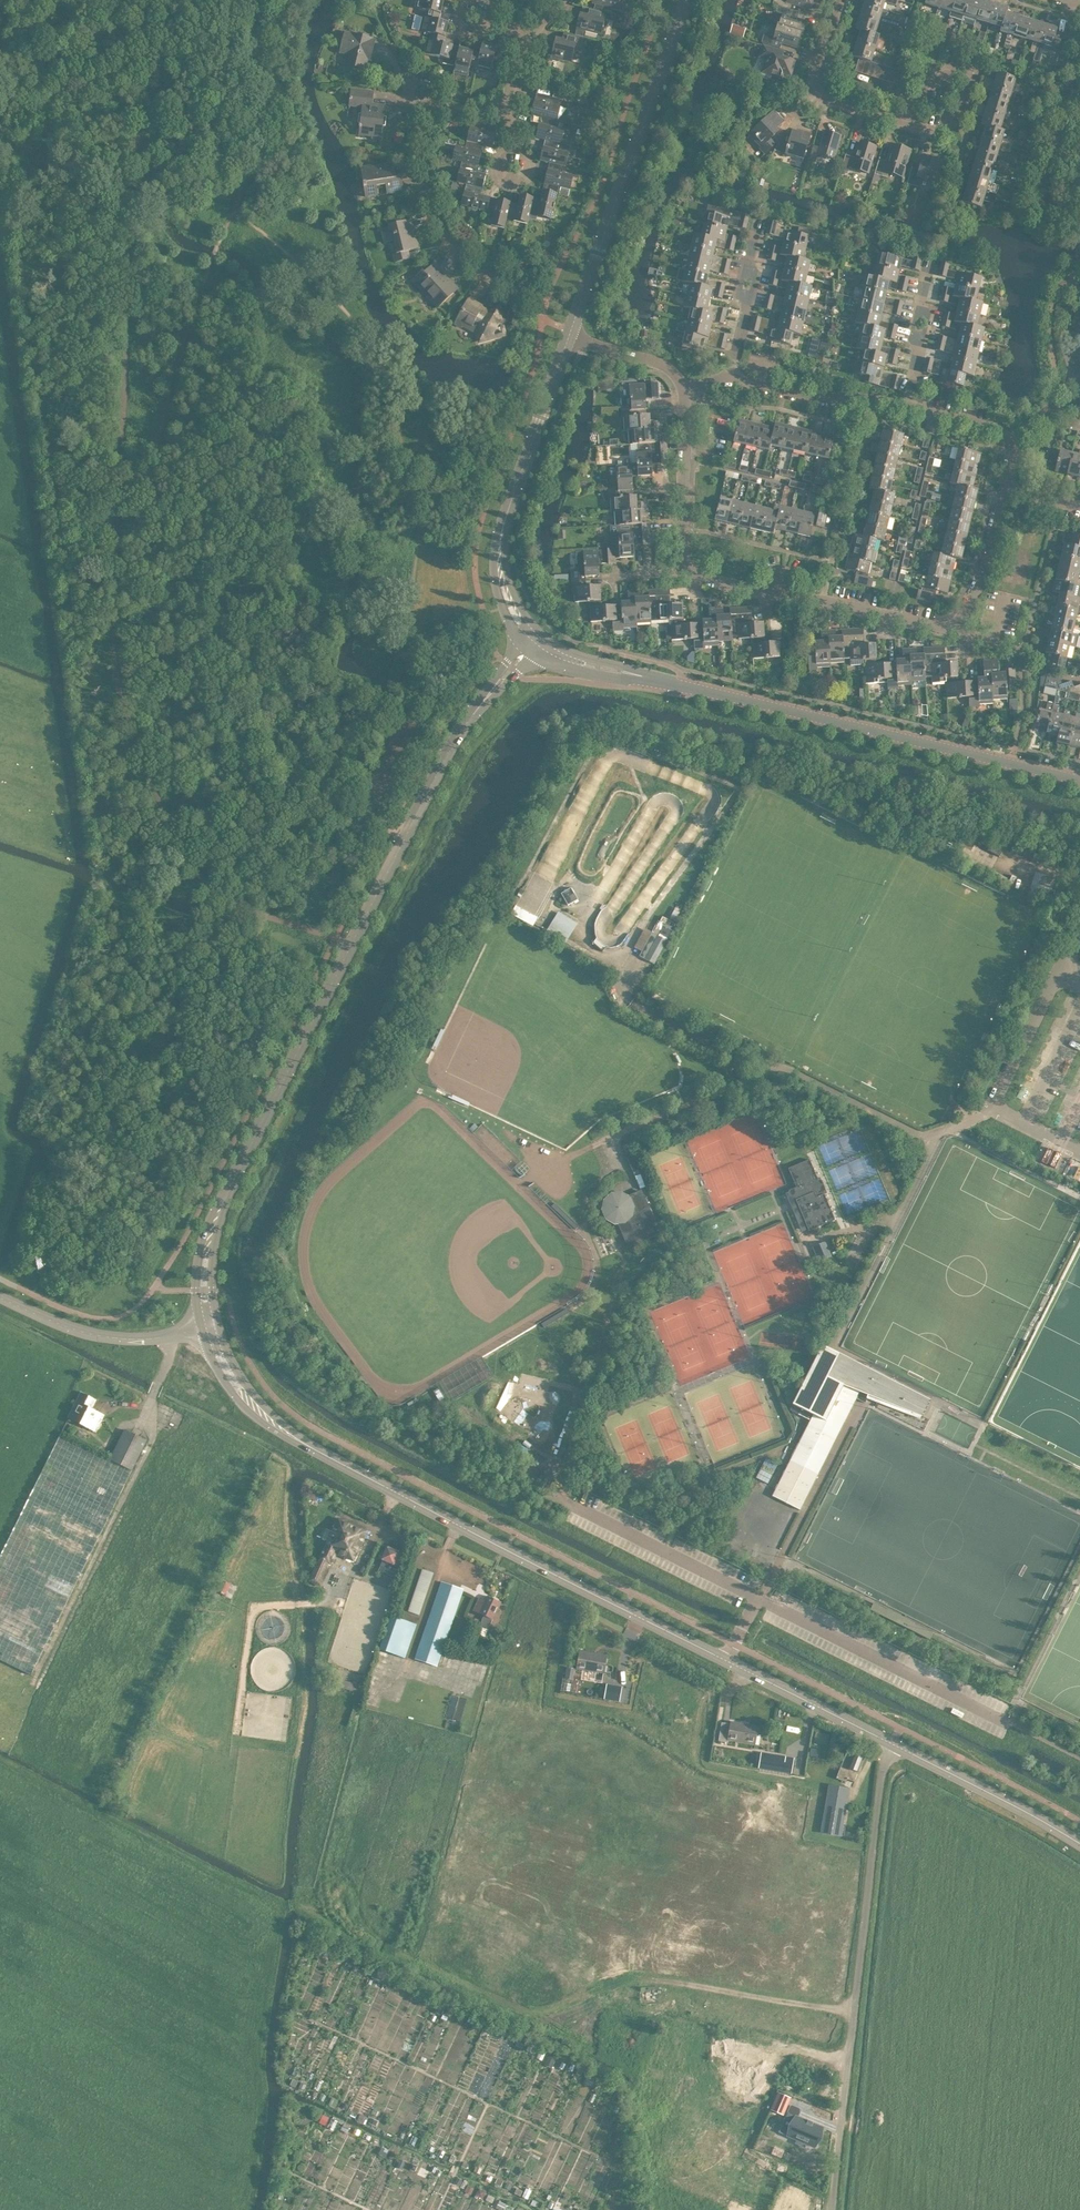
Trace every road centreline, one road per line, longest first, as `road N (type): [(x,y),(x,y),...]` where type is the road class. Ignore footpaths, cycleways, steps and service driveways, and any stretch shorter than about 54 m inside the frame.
road 1 (tertiary): [(892,1742),(304,1442),(236,1384),(210,1327)]
road 2 (tertiary): [(210,1327),(204,1270),(225,1196),(469,719),(534,639)]
road 3 (tertiary): [(1079,779),(595,665),(534,639)]
road 4 (unclassified): [(832,2209),(880,1776),(892,1742)]
road 5 (residential): [(948,631),(695,576),(684,546),(687,391)]
road 6 (unclassified): [(989,1106),(934,1140),(789,1068),(740,1055),(629,1002)]
road 7 (residential): [(1005,486),(1009,441),(994,427),(728,381),(687,391)]
road 8 (tertiary): [(570,338),(687,0)]
road 9 (track): [(237,1733),(250,1616),(259,1605),(315,1601),(339,1589),(395,1492)]
road 10 (tertiary): [(534,639),(501,585),(498,555),(570,338)]
road 11 (tertiary): [(210,1327),(157,1337),(102,1335),(0,1297)]
road 12 (tertiary): [(1079,1843),(892,1742)]
road 13 (residential): [(503,281),(464,258),(436,216),(423,166),(430,118)]
road 14 (residential): [(904,123),(821,93),(818,60),(837,0)]
road 15 (residential): [(948,631),(972,605),(1005,486)]
road 16 (unclassified): [(989,1106),(1056,974)]
road 17 (track): [(1079,874),(951,839)]
road 18 (residential): [(687,391),(662,366),(570,338)]

